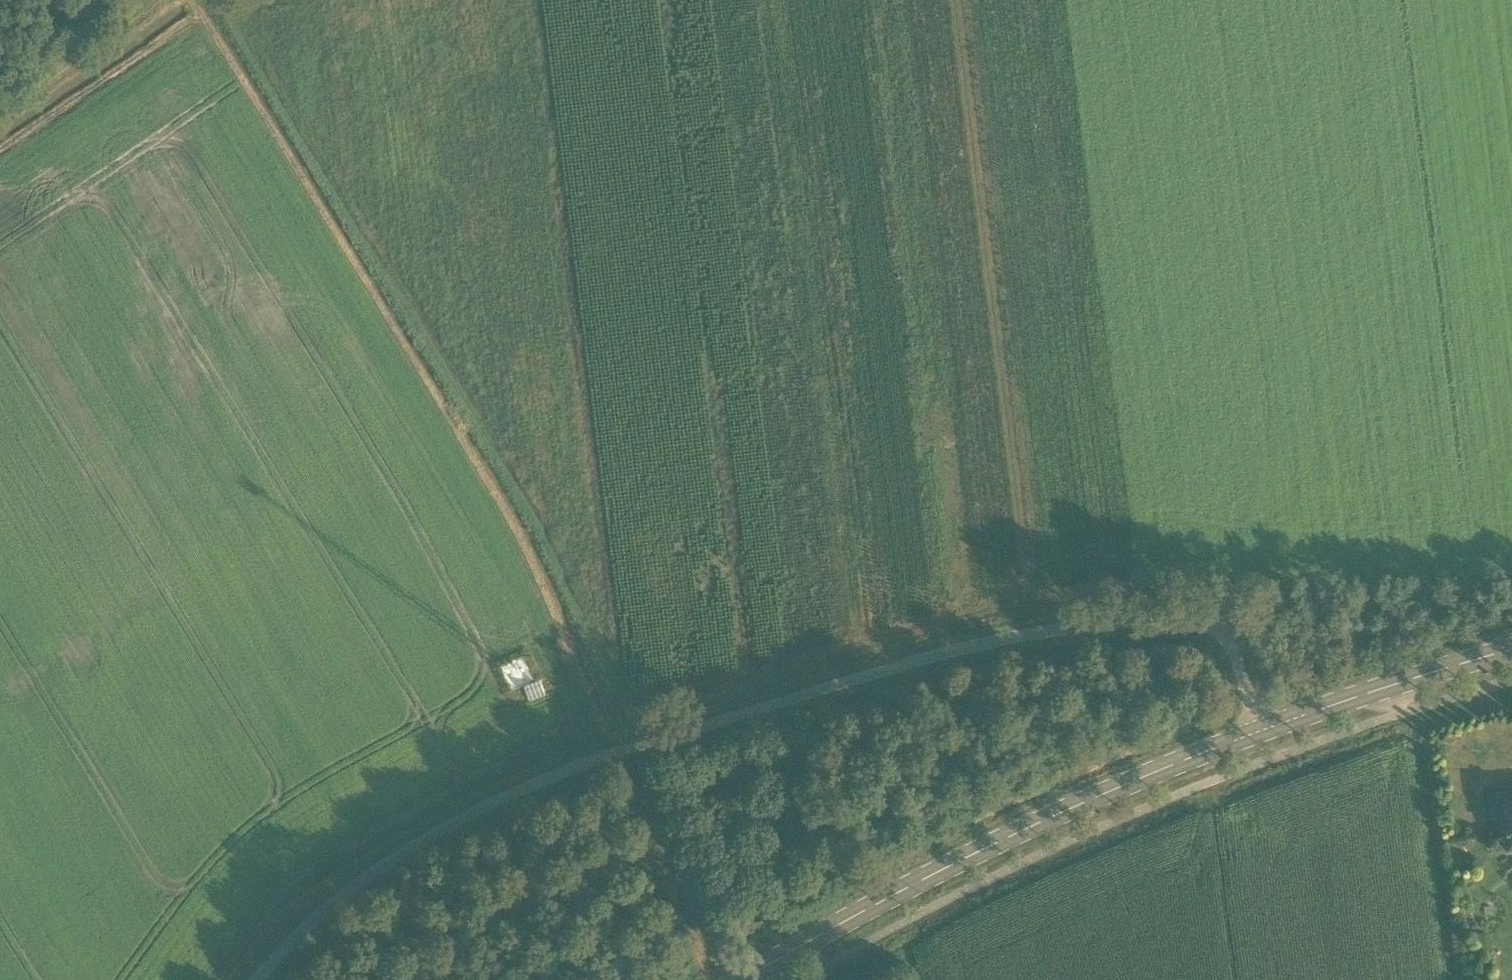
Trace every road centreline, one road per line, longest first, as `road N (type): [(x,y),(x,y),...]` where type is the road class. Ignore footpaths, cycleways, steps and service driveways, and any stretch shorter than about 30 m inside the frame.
road 1 (unclassified): [(276,979),(338,915),(435,848),(714,727),(912,668),(1099,632),(1202,627),(1230,636),(1252,667),(1275,730)]
road 2 (tertiary): [(1275,730),(1060,824),(760,979)]
road 3 (tertiary): [(1511,650),(1275,730)]

